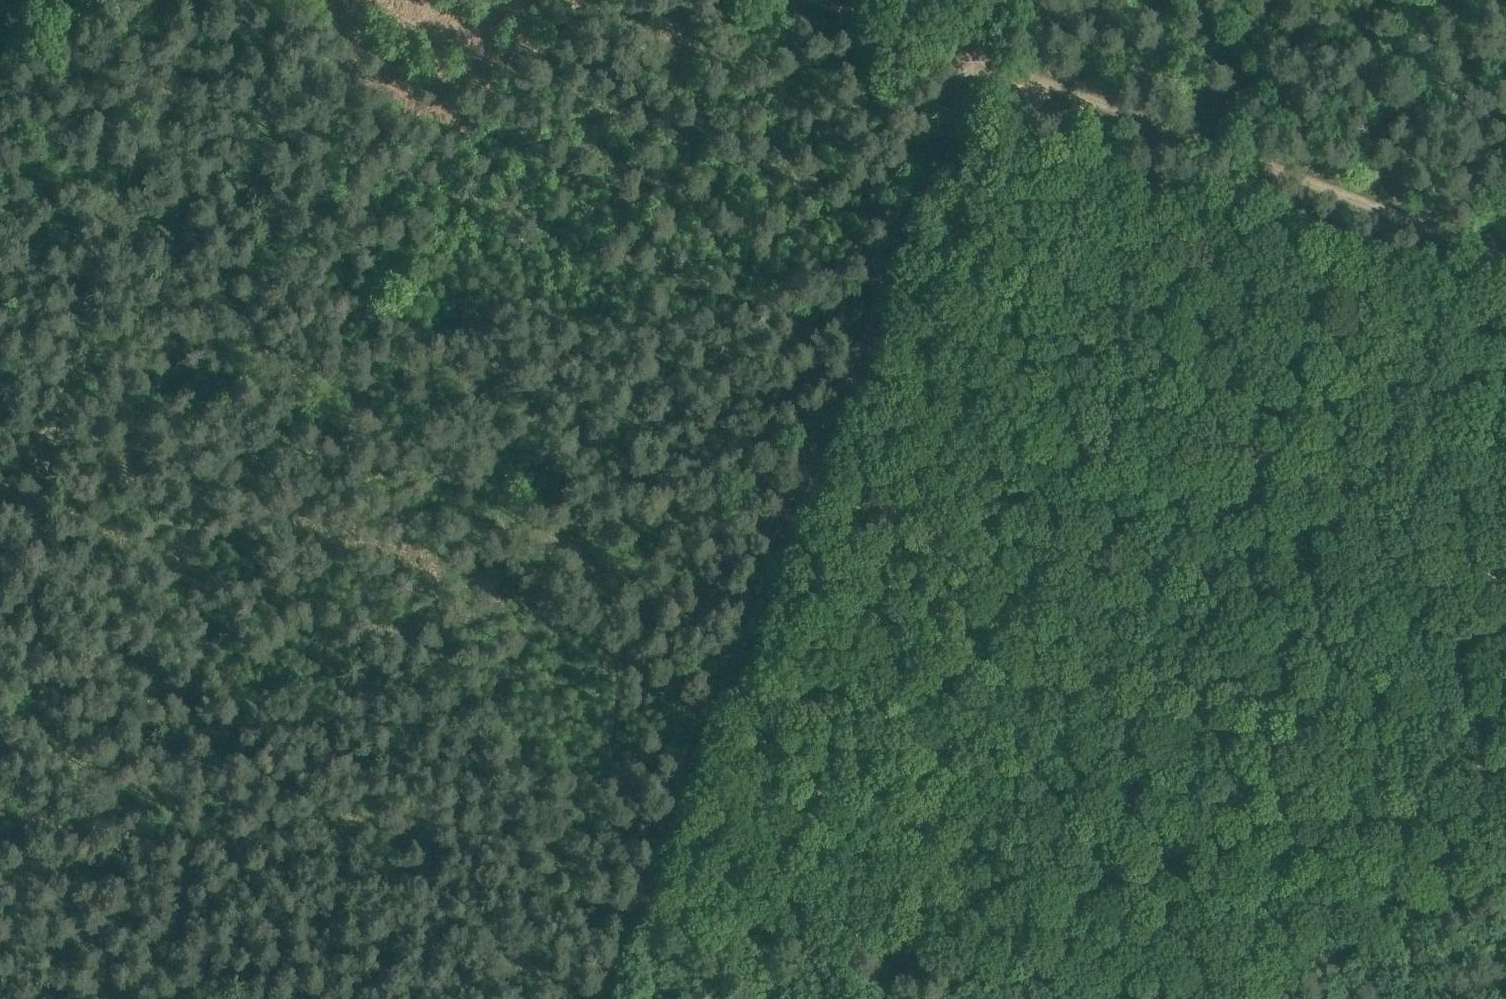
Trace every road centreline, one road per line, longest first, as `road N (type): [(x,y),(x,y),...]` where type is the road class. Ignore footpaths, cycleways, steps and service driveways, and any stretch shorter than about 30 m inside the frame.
road 1 (track): [(991,0),(589,998)]
road 2 (track): [(1505,249),(829,0)]

